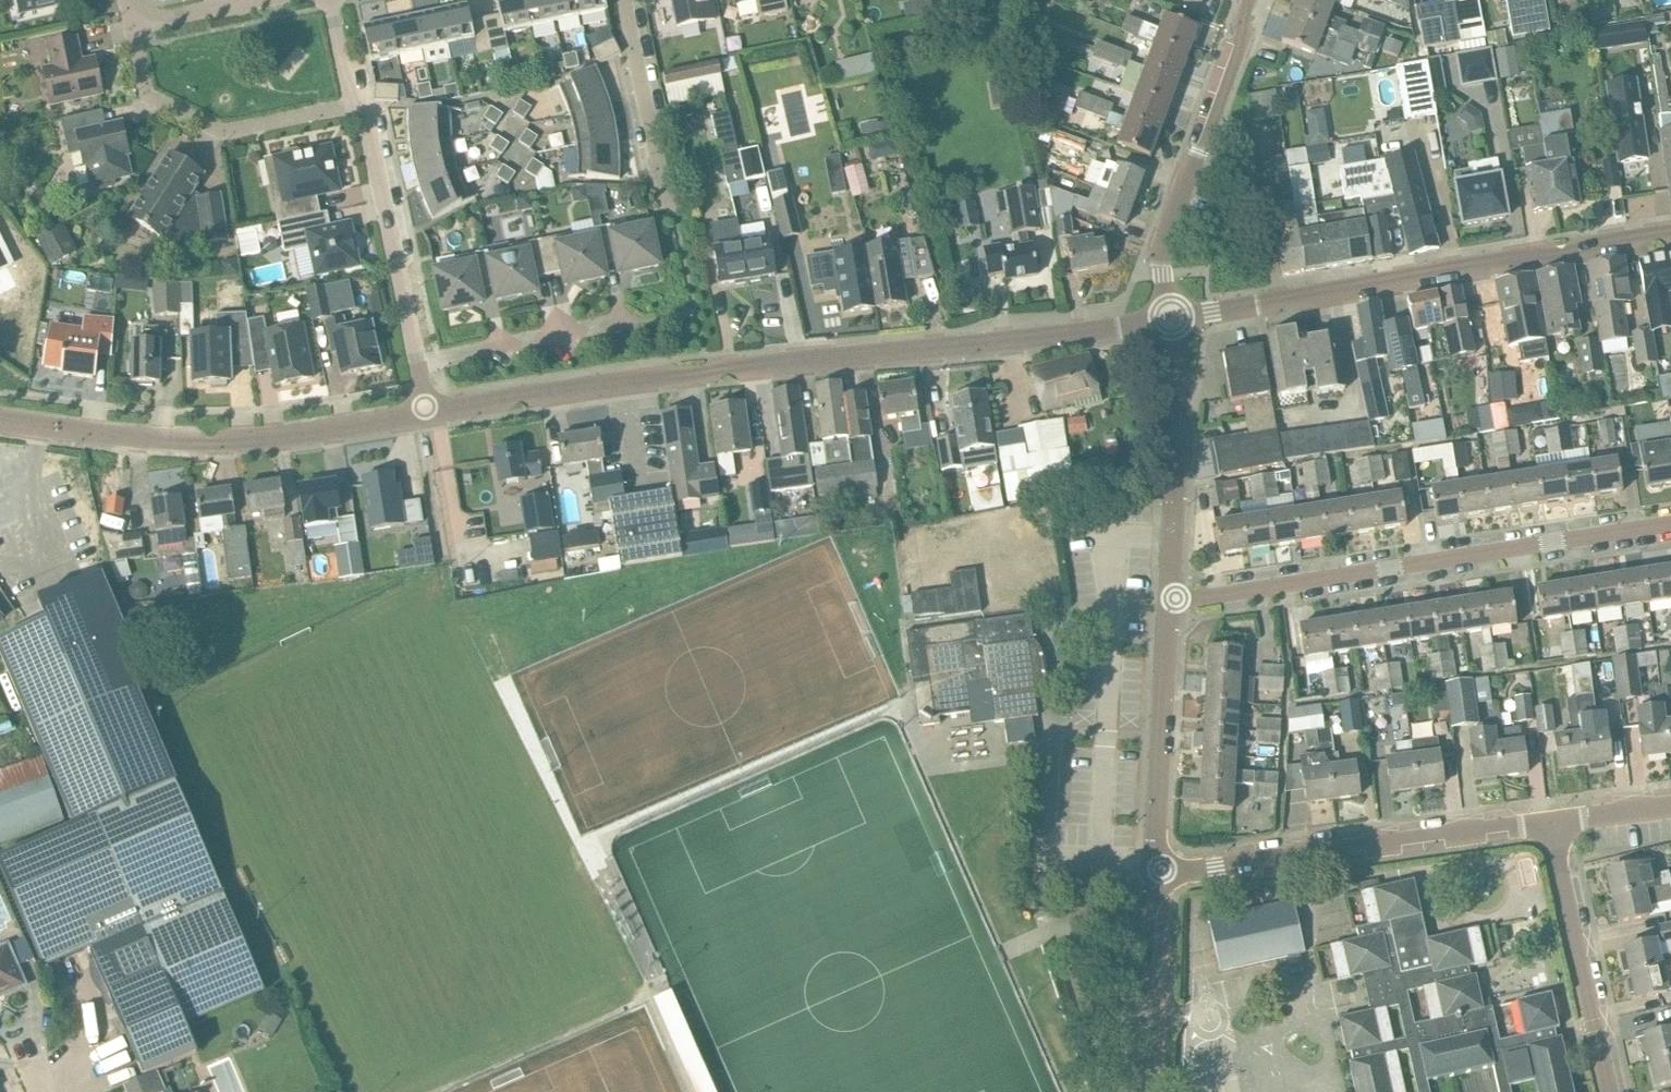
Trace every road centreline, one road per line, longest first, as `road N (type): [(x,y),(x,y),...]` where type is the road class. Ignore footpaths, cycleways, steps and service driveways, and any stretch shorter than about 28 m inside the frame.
road 1 (unclassified): [(425,414),(704,371),(1171,317)]
road 2 (unclassified): [(1171,317),(1670,233)]
road 3 (residential): [(1171,603),(1670,524)]
road 4 (unclassified): [(0,420),(123,439),(225,441),(425,414)]
road 5 (residential): [(1152,875),(1550,826)]
road 6 (residential): [(1171,317),(1161,247),(1249,0)]
road 7 (residential): [(358,102),(224,131),(148,97),(132,27)]
road 8 (unclassified): [(1171,603),(1181,385),(1171,317)]
road 9 (unclassified): [(1152,875),(1171,603)]
road 10 (residential): [(1613,1091),(1550,826)]
road 11 (residential): [(416,363),(358,102)]
road 12 (residential): [(416,363),(631,317)]
road 13 (residential): [(673,211),(661,189),(621,0)]
road 14 (unclassified): [(1136,1091),(1152,875)]
road 15 (residential): [(132,27),(257,0)]
road 16 (residential): [(1550,826),(1670,807)]

